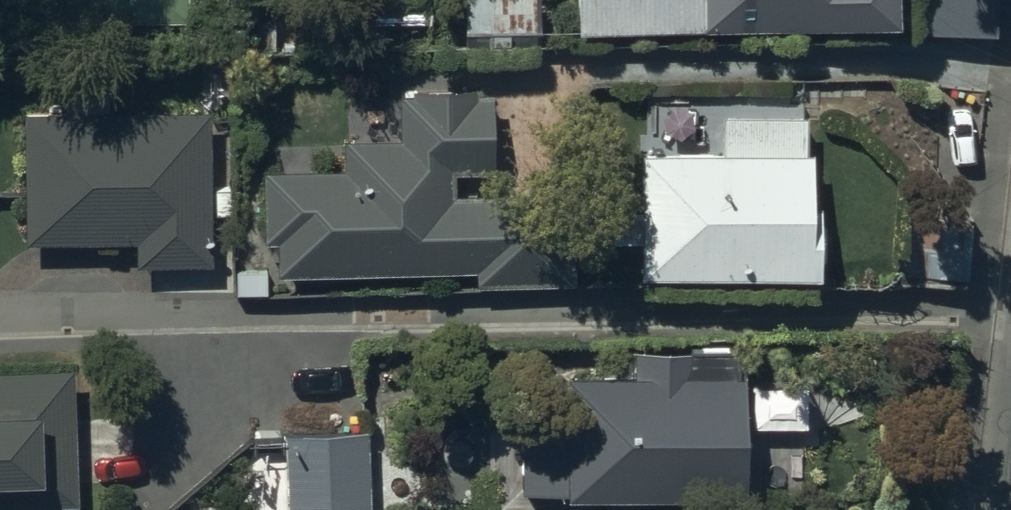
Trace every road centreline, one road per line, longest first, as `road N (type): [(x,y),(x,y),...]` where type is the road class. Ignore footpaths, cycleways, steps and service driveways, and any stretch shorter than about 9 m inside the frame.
road 1 (residential): [(0,326),(1010,307)]

